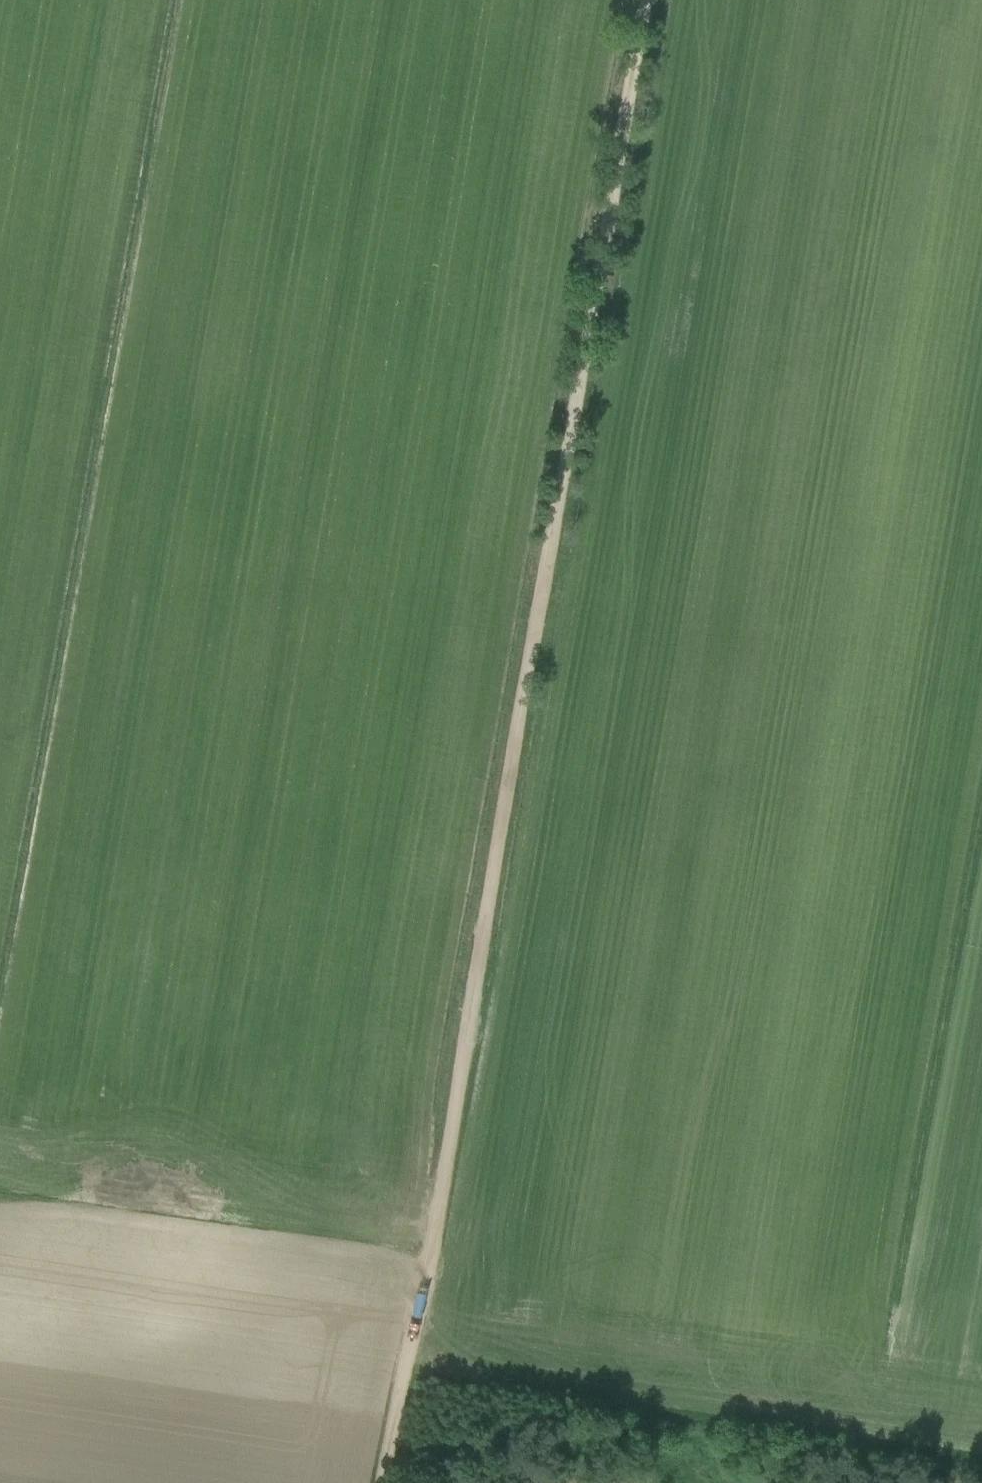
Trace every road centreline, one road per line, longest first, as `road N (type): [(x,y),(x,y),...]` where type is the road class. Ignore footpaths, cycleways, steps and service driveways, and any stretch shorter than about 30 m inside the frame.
road 1 (track): [(646,0),(385,1482)]

